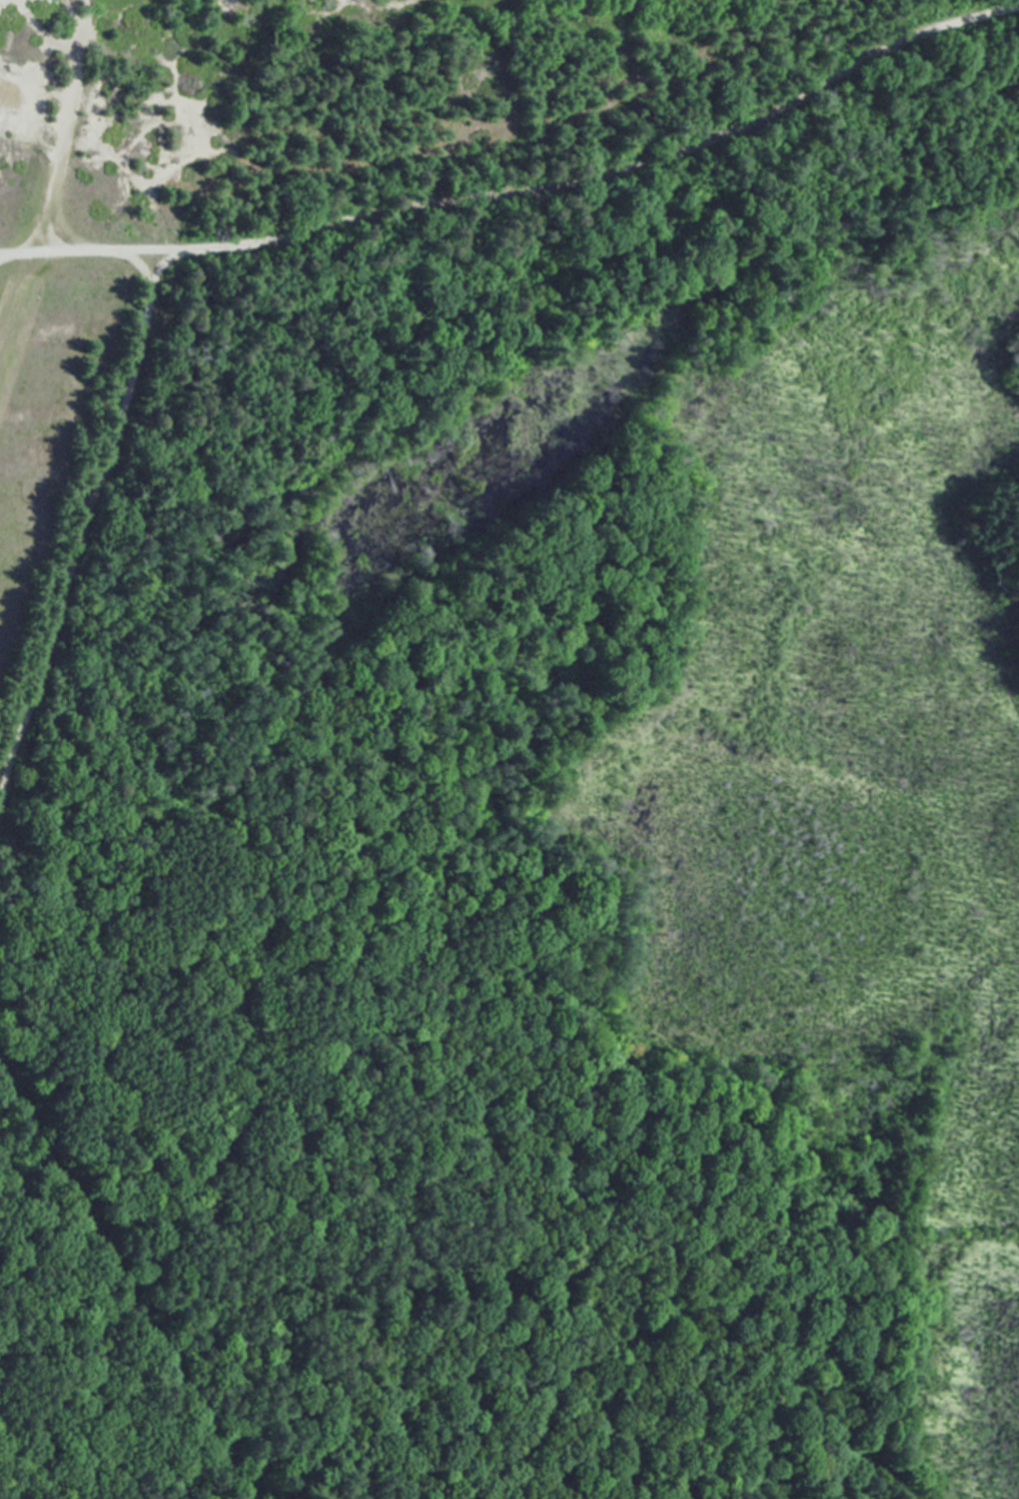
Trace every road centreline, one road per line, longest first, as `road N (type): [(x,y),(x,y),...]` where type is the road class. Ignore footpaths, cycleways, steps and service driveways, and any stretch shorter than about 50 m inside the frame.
road 1 (residential): [(1018,5),(893,45),(767,119),(599,180),(218,247),(0,254)]
road 2 (residential): [(0,824),(14,753),(96,519),(154,305),(160,247)]
road 3 (residential): [(245,1498),(0,1066)]

